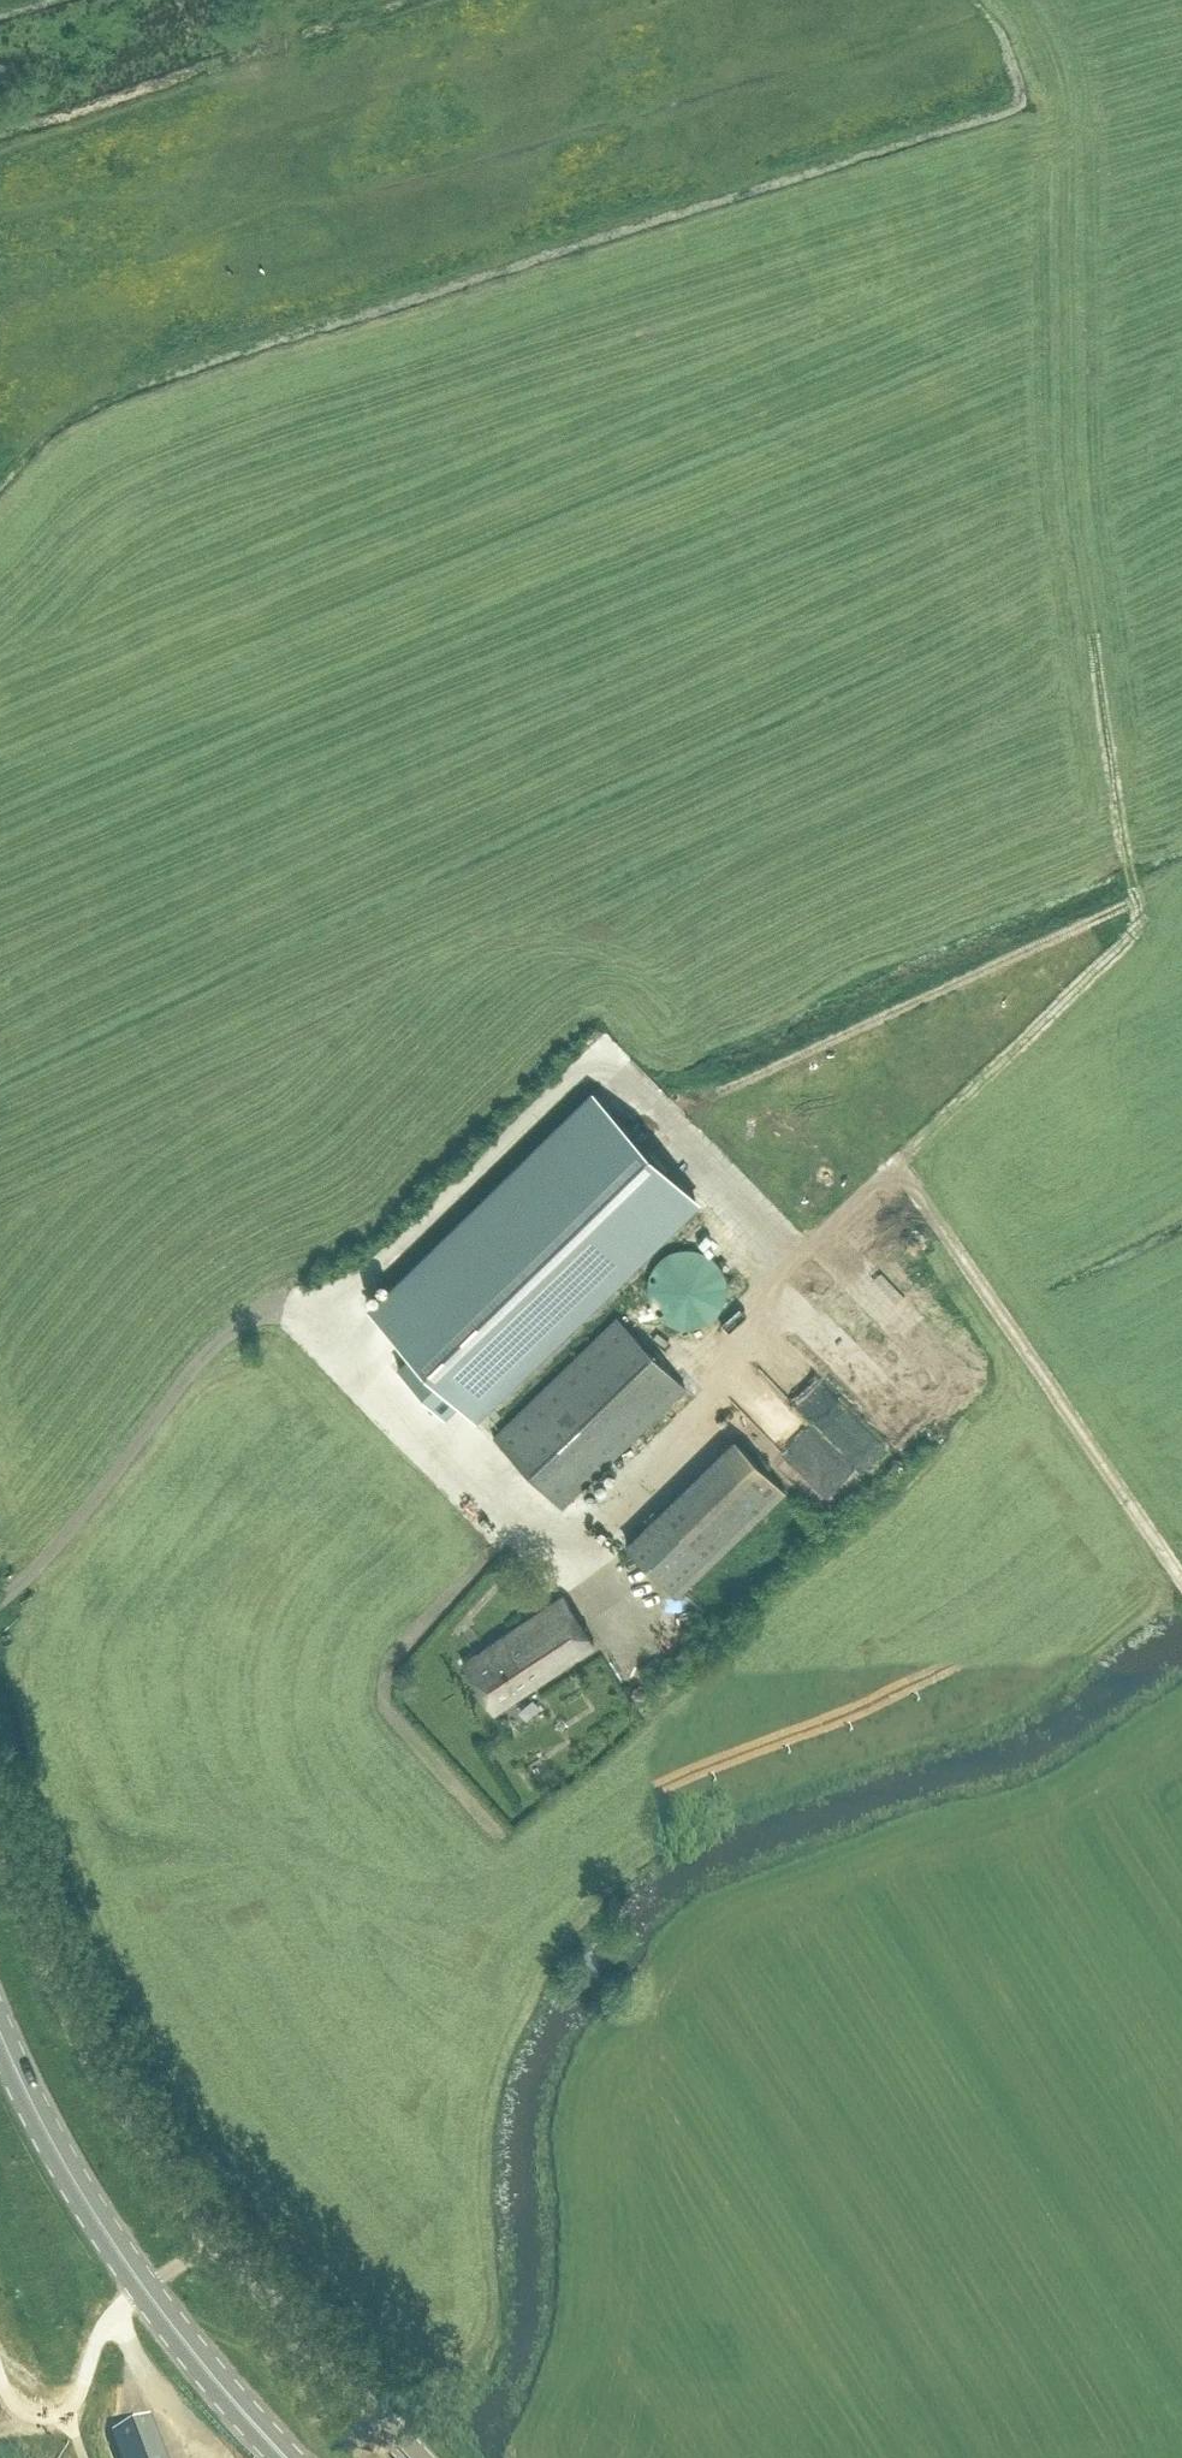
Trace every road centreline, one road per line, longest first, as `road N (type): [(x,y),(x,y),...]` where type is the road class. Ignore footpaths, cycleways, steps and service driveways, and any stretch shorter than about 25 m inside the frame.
road 1 (unclassified): [(215,2236),(160,2167),(72,2022),(0,1828)]
road 2 (unclassified): [(420,2457),(215,2236)]
road 3 (primary): [(143,2287),(45,2137),(0,2039)]
road 4 (primary): [(284,2457),(143,2287)]

